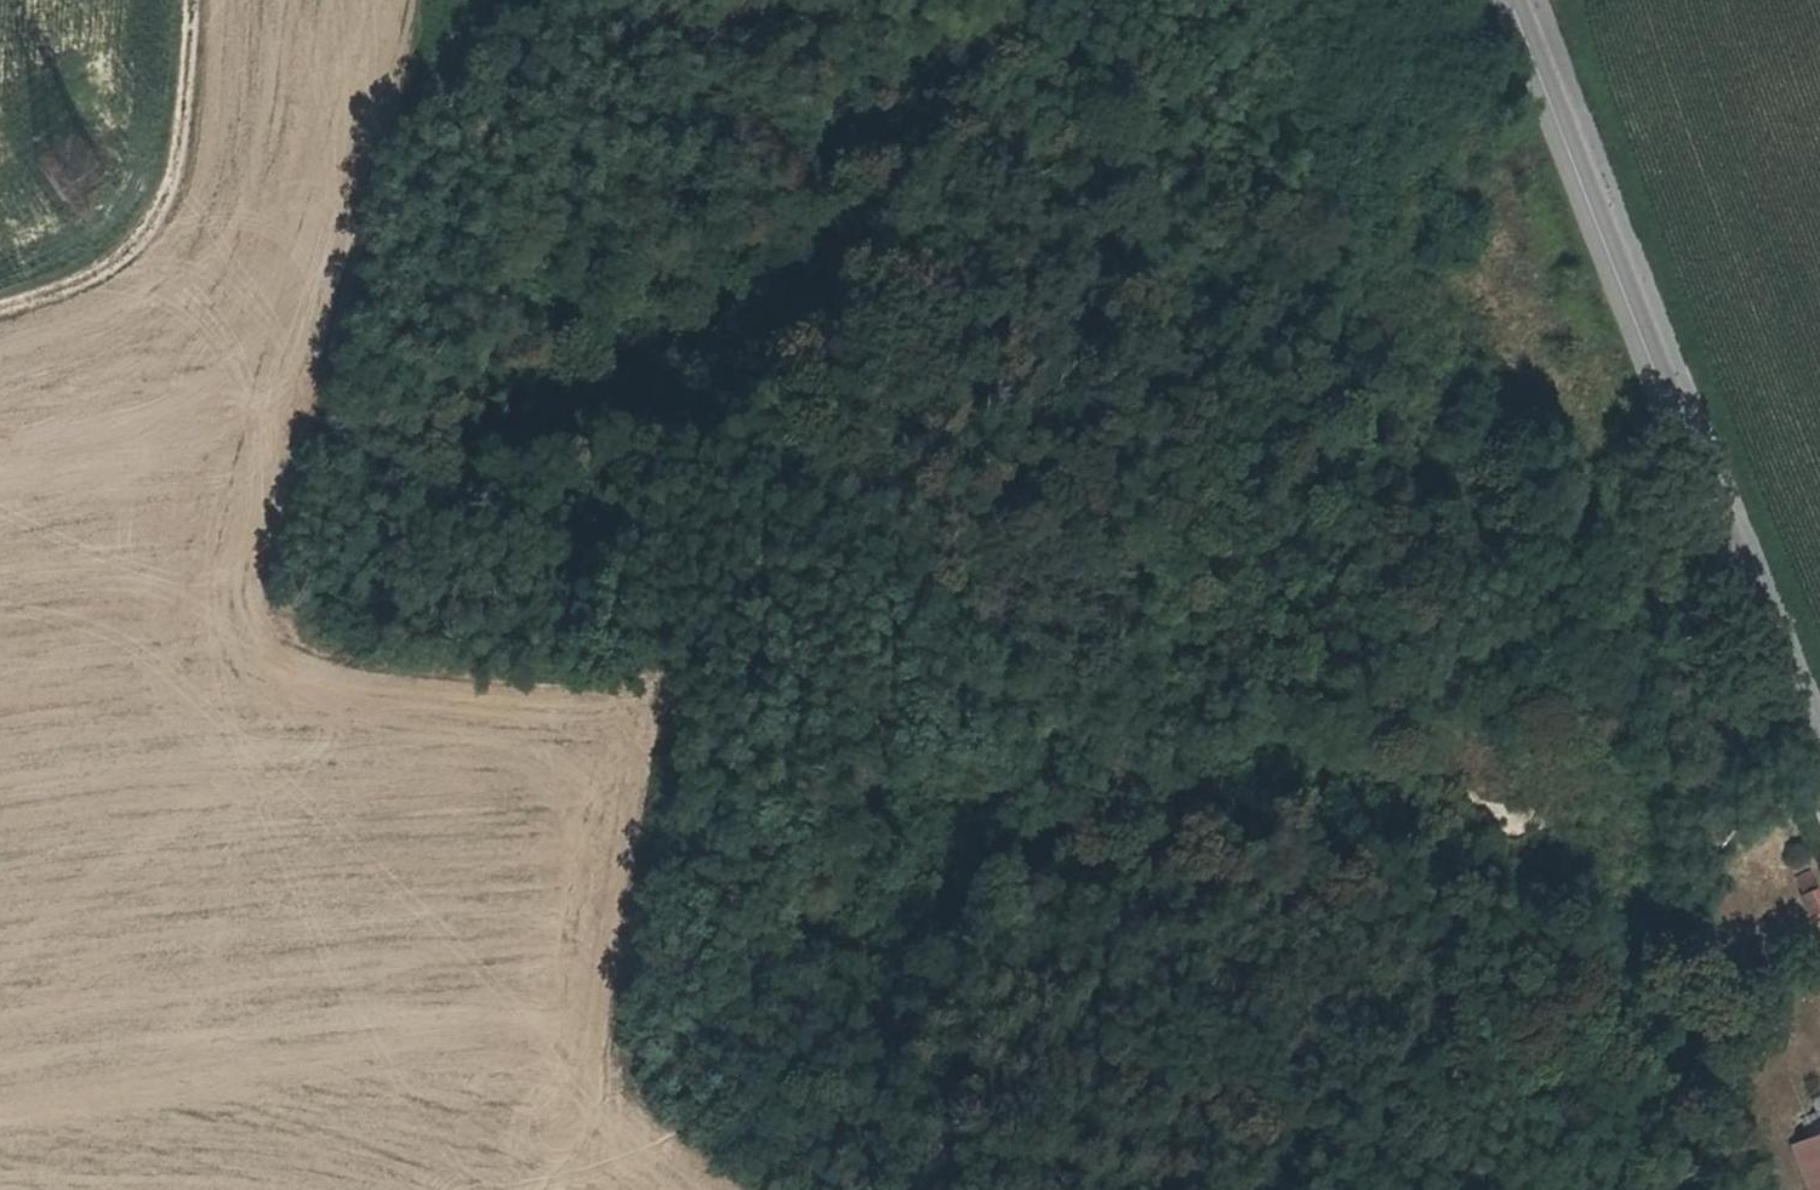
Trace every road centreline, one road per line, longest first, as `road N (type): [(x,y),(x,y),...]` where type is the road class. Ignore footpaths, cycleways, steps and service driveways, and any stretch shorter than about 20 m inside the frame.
road 1 (secondary): [(1819,775),(1513,0)]
road 2 (track): [(187,0),(164,202),(141,247),(84,285),(0,313)]

